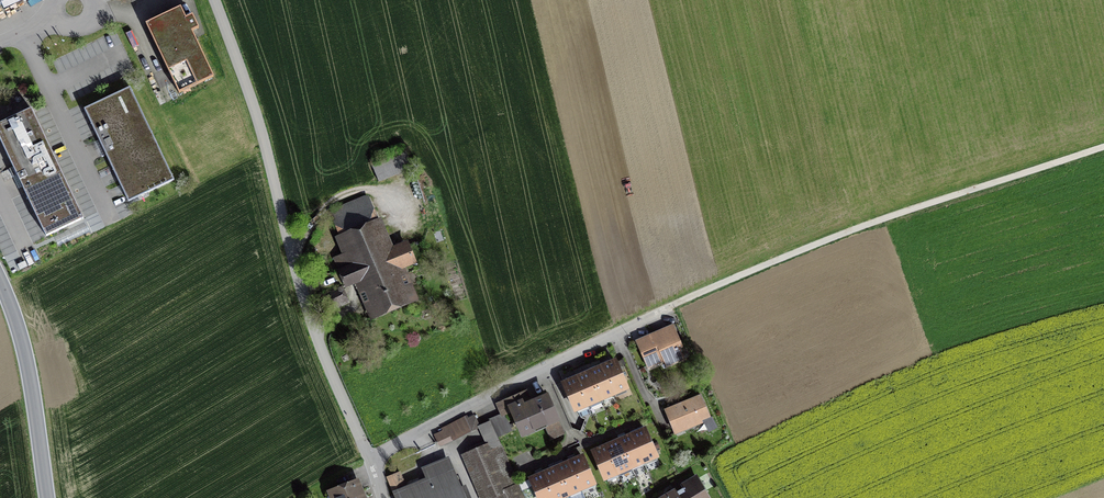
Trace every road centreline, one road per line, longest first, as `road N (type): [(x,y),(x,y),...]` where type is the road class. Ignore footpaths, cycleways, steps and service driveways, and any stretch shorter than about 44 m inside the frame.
road 1 (track): [(673,305),(873,222),(1103,146)]
road 2 (unclassified): [(324,354),(268,148),(214,0)]
road 3 (residential): [(370,458),(673,305)]
road 4 (tertiary): [(0,280),(27,364),(47,497)]

